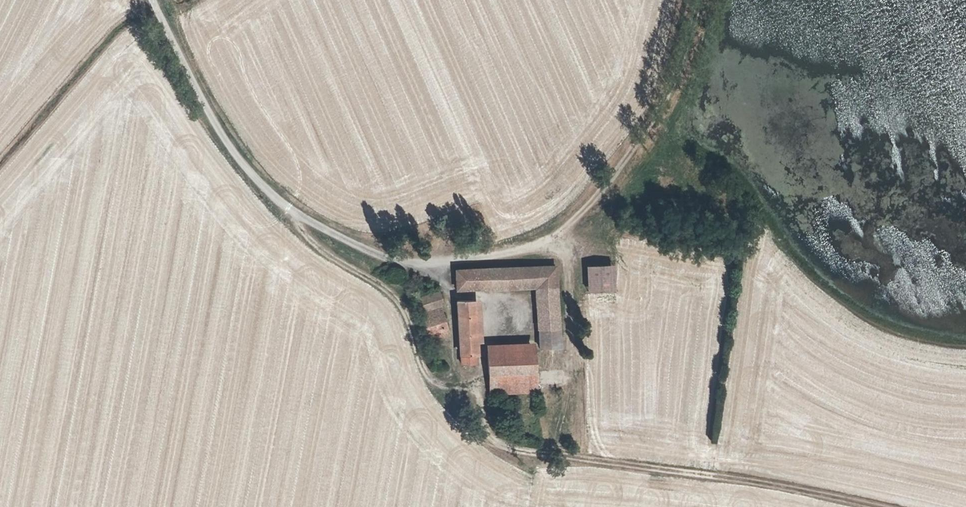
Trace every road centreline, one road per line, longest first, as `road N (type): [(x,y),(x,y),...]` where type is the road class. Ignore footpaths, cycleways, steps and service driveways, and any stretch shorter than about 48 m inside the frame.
road 1 (track): [(275,198),(403,312),(425,374),(447,387),(474,388),(494,441),(848,506)]
road 2 (track): [(427,271),(538,243),(610,189),(672,91),(697,0)]
road 3 (unclassified): [(427,271),(332,234),(275,198),(235,148),(154,0)]

